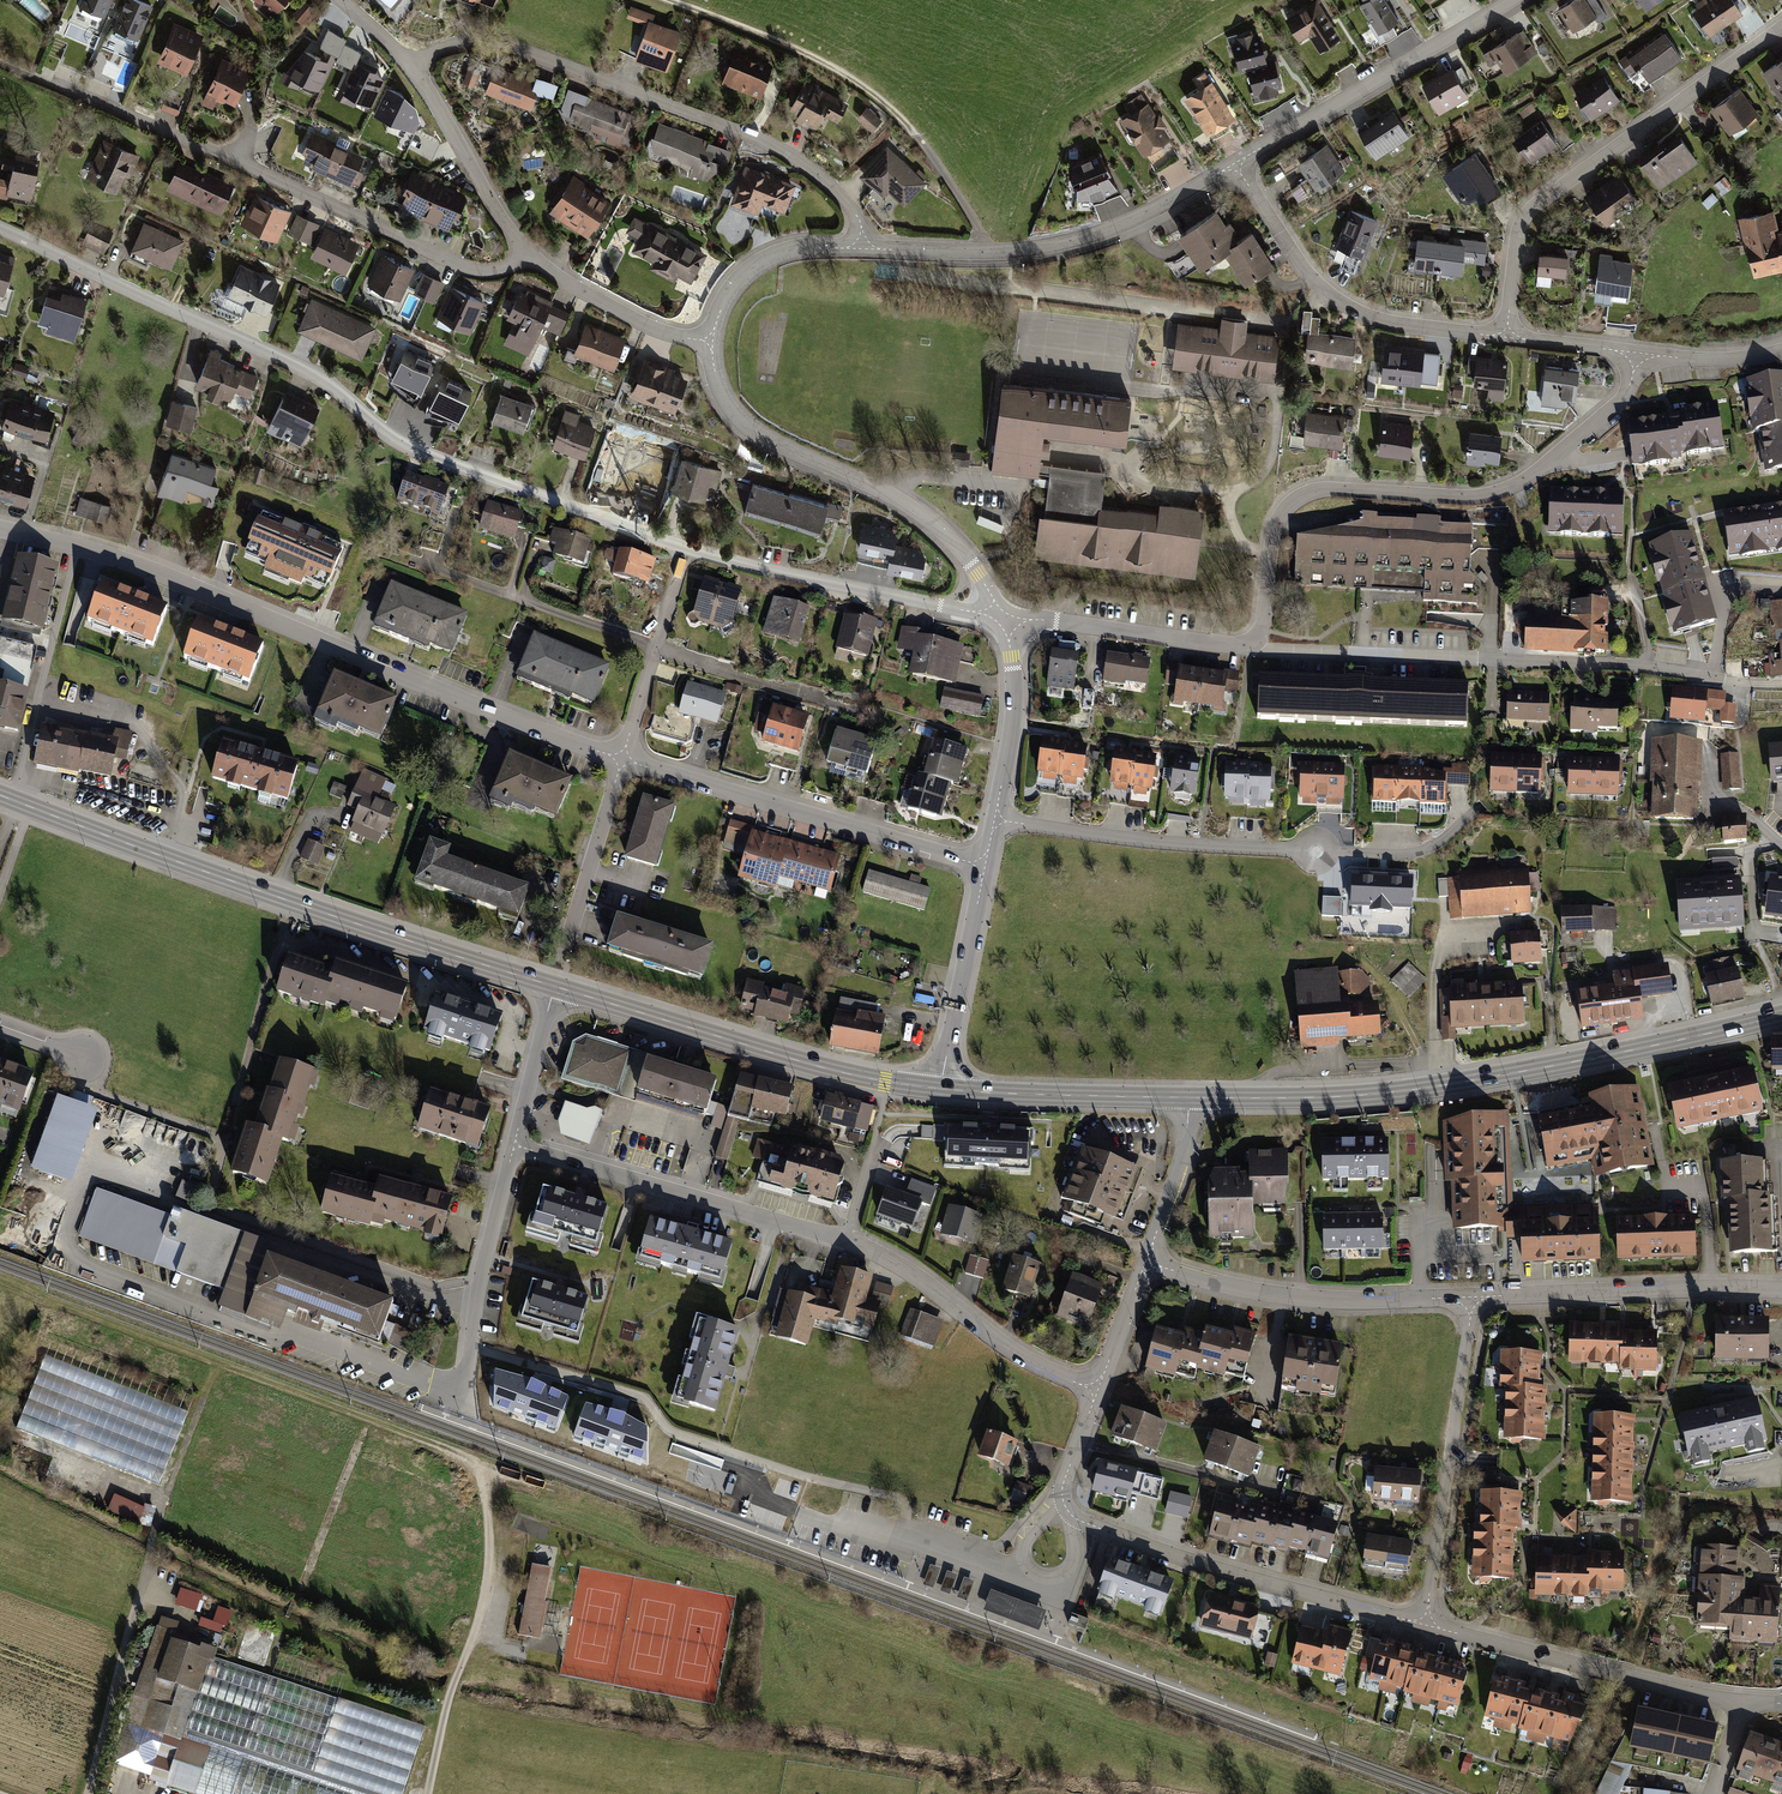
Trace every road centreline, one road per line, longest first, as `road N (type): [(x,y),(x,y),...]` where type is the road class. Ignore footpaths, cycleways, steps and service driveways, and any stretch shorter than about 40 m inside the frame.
road 1 (residential): [(1636,353),(1621,403),(1525,479),(1488,494),(1332,487),(1294,497),(1274,523),(1261,629),(1251,645),(1005,620)]
road 2 (residential): [(689,545),(419,456),(324,374),(0,230)]
road 3 (residential): [(623,759),(142,567),(0,528)]
road 4 (residential): [(514,1146),(847,1239),(912,1274),(1010,1348),(1097,1391)]
road 5 (track): [(216,1366),(467,1456),(478,1474),(485,1573),(426,1793)]
road 6 (primary): [(1190,1098),(1322,1099),(1437,1089),(1781,1015)]
road 7 (primary): [(0,795),(555,987)]
road 8 (residential): [(410,63),(462,41),(495,45),(746,133),(833,188),(857,217),(865,248)]
road 9 (residential): [(525,259),(495,268),(445,261),(40,75)]
road 10 (track): [(216,1366),(155,1533),(86,1793)]
road 11 (residential): [(1506,337),(1526,218),(1781,28)]
road 12 (residential): [(1005,620),(936,527),(884,491),(747,425),(720,387),(712,341)]
road 13 (track): [(986,253),(981,227),(881,96),(773,37),(672,0)]
road 14 (primary): [(555,987),(800,1061),(939,1089)]
road 15 (residential): [(865,248),(986,253),(1084,238),(1152,215),(1234,164)]
road 16 (residential): [(983,863),(623,759)]
road 17 (residential): [(1425,1625),(1189,1560),(1070,1514)]
road 18 (residential): [(1781,1702),(1741,1705),(1425,1625)]
road 19 (residential): [(1234,164),(1302,268),(1340,302),(1383,321),(1506,337)]
road 20 (residential): [(1145,1264),(1284,1297),(1472,1299)]
road 21 (track): [(446,1700),(402,1687),(147,1563)]
road 22 (residential): [(1472,1299),(1425,1625)]
road 23 (residential): [(1005,620),(689,545)]
road 24 (residential): [(994,816),(1315,850)]
road 25 (residential): [(1234,164),(1511,0)]
road 26 (residential): [(1472,1299),(1781,1290)]
road 27 (primary): [(939,1089),(1190,1098)]
road 28 (residential): [(514,1146),(479,1284),(465,1390)]
road 29 (track): [(0,1286),(216,1366)]
road 30 (residential): [(983,863),(939,1089)]
road 31 (residential): [(410,63),(497,197),(525,259)]
road 32 (residential): [(623,759),(689,545)]
road 33 (residential): [(525,259),(623,314),(712,341)]
road 34 (residential): [(712,341),(729,293),(766,258),(799,248),(865,248)]
road 35 (residential): [(1005,620),(1015,676),(994,816)]
road 36 (residential): [(568,948),(623,759)]
road 37 (residential): [(1190,1098),(1184,1157),(1145,1264)]
road 38 (track): [(295,1599),(359,1443)]
road 39 (residential): [(555,987),(514,1146)]
road 40 (residential): [(1781,351),(1706,361),(1636,353)]
road 41 (residential): [(1145,1264),(1097,1391)]
road 42 (residential): [(1506,337),(1636,353)]
road 43 (residential): [(1097,1391),(1062,1486),(1070,1514)]

